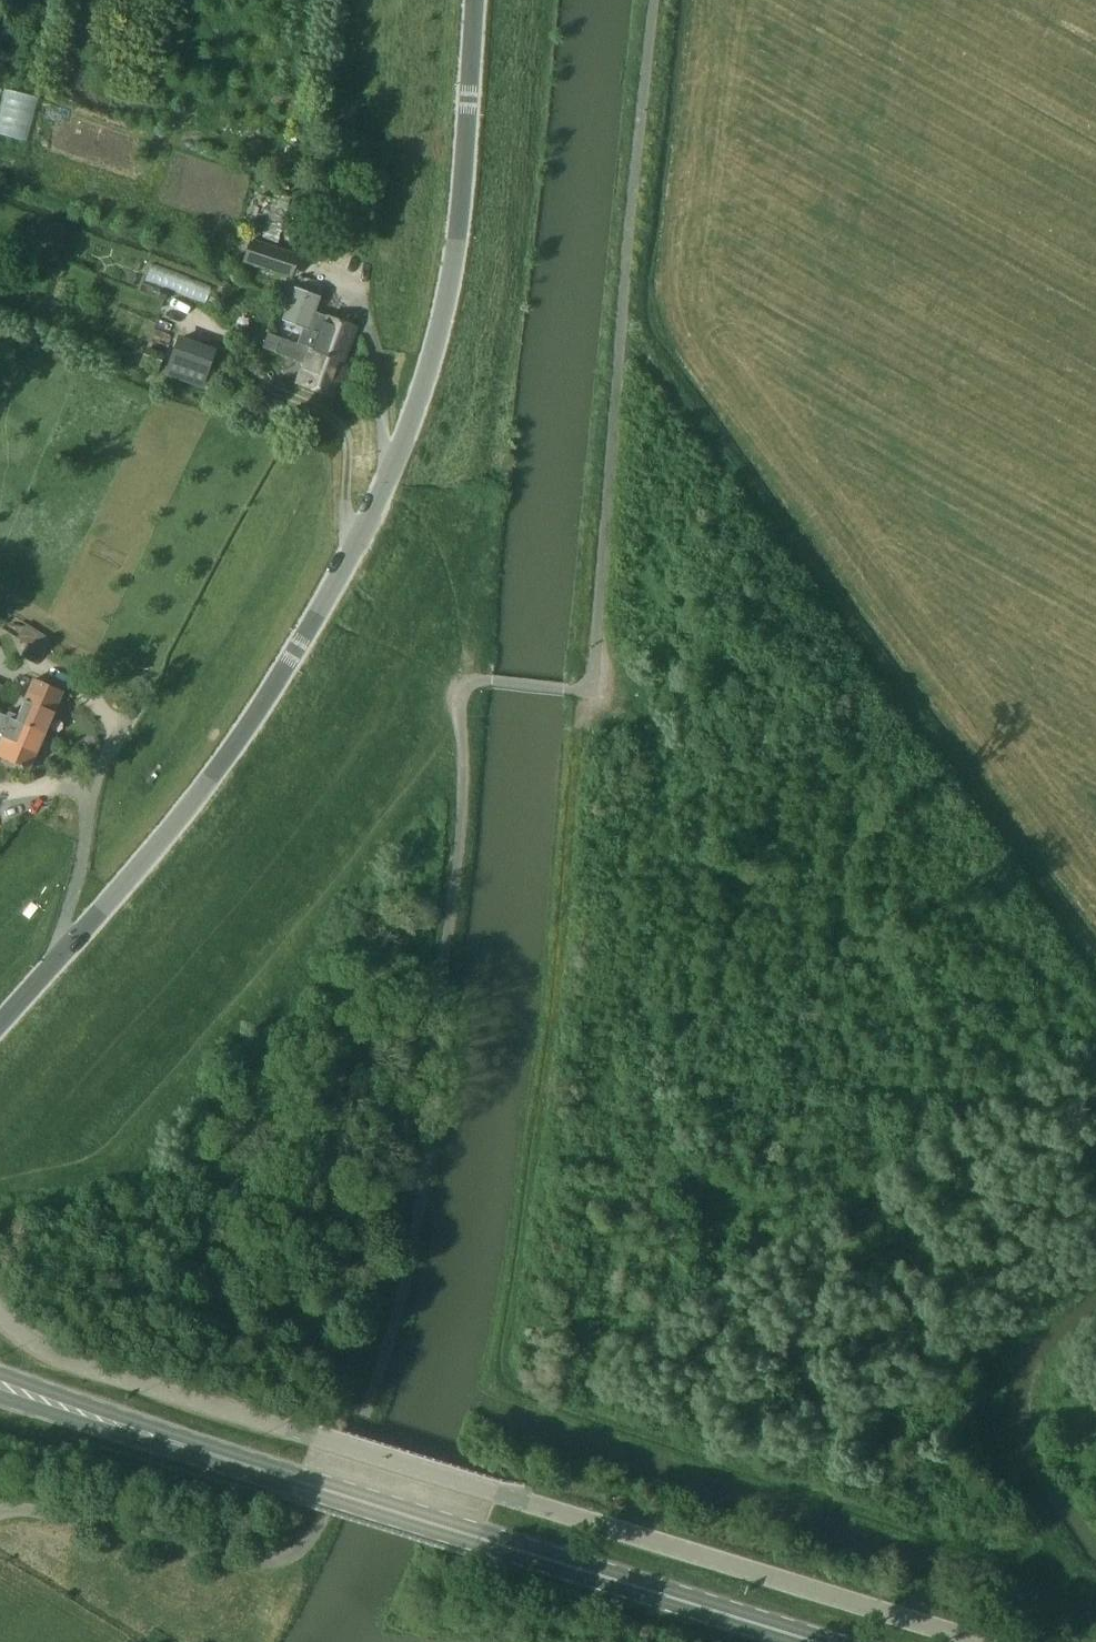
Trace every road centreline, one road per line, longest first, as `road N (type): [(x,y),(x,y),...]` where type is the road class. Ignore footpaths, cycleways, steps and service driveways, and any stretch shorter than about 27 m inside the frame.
road 1 (unclassified): [(0,1512),(51,1513),(242,1563),(275,1562),(306,1547),(318,1526),(408,1256),(456,855),(463,692),(480,681),(566,689),(591,682),(654,0)]
road 2 (track): [(1095,1593),(501,1377),(550,940),(591,682)]
road 3 (unclassified): [(0,1025),(241,743),(365,538),(442,349),(463,241),(477,0)]
road 4 (unclassified): [(969,1641),(60,1357),(28,1343),(0,1318)]
road 5 (primary): [(815,1641),(21,1393)]
road 6 (track): [(1095,980),(674,387),(621,331)]

